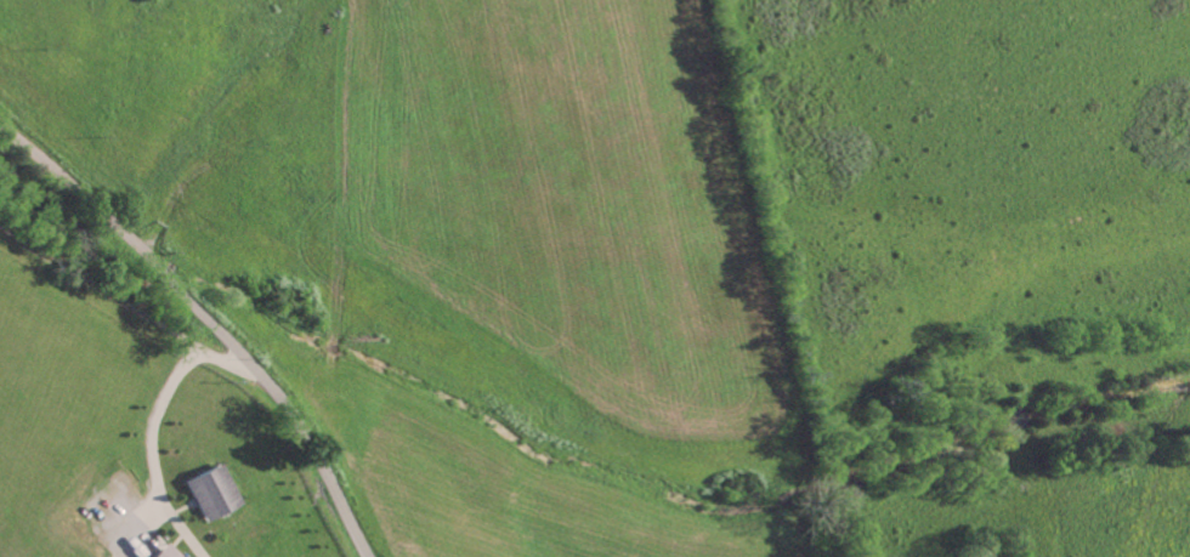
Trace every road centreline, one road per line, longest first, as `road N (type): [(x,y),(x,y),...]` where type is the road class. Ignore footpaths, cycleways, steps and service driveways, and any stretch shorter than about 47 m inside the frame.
road 1 (residential): [(371,556),(280,394),(140,240),(0,116)]

